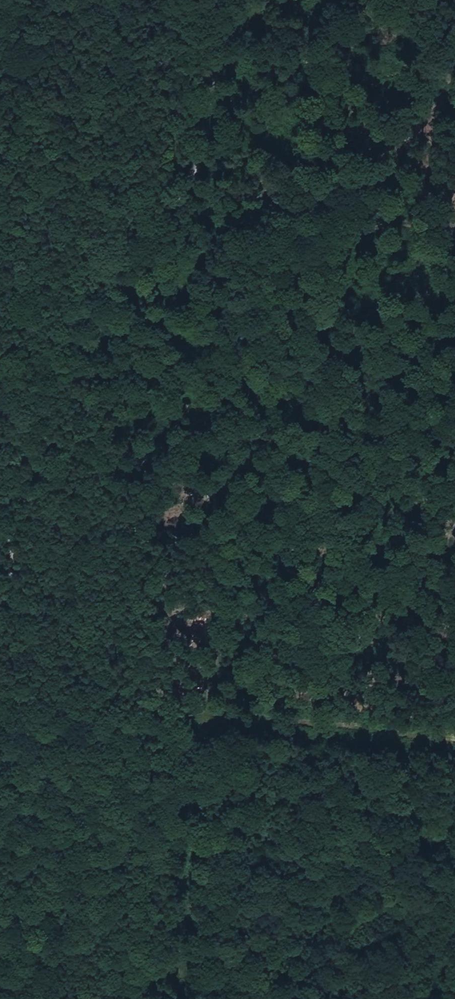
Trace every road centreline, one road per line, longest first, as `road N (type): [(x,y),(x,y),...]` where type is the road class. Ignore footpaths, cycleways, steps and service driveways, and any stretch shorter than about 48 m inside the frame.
road 1 (track): [(0,546),(31,391),(73,307),(187,172),(204,81),(237,0)]

